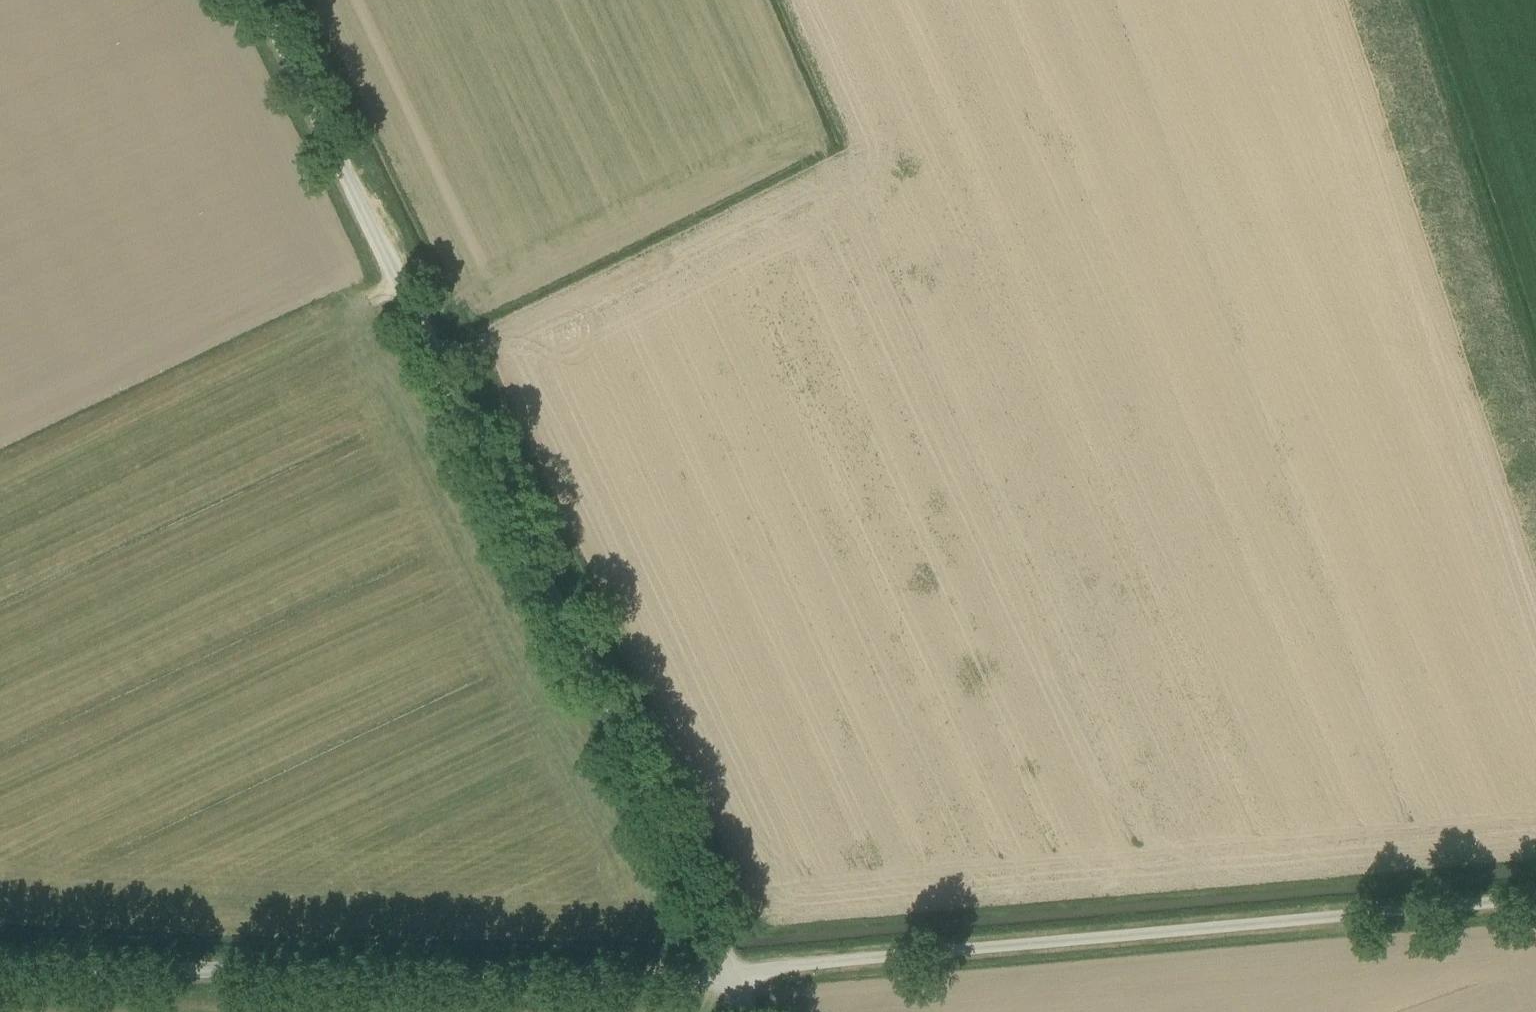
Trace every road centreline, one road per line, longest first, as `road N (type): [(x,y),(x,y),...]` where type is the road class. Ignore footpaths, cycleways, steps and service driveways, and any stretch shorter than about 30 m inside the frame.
road 1 (unclassified): [(729,977),(260,0)]
road 2 (unclassified): [(729,977),(1535,900)]
road 3 (unclassified): [(729,977),(201,972),(0,958)]

